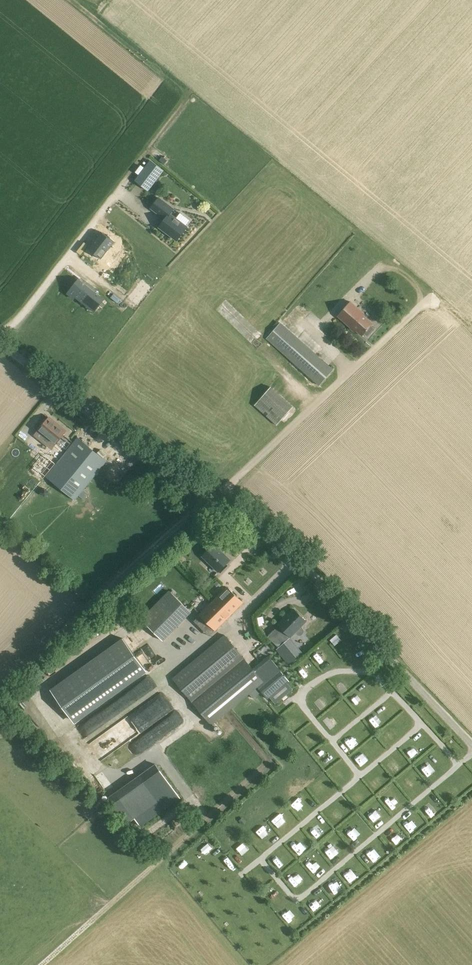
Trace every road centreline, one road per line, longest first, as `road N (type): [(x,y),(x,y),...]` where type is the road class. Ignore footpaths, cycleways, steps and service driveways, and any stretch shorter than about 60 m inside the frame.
road 1 (unclassified): [(471,747),(261,527),(140,450),(0,344)]
road 2 (track): [(0,687),(210,491)]
road 3 (track): [(42,964),(206,818)]

